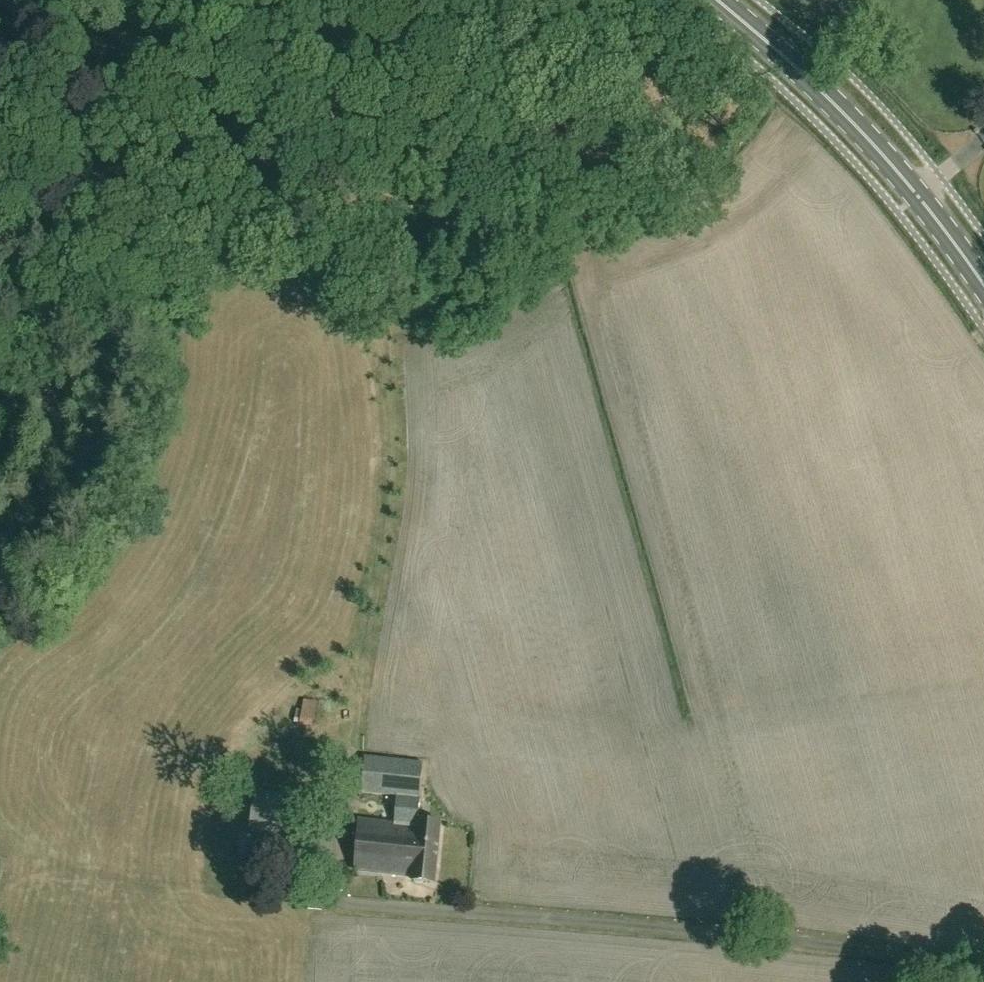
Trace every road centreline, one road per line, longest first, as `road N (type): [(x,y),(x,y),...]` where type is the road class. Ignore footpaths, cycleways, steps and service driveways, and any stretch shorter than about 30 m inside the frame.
road 1 (track): [(352,769),(365,638),(401,484),(404,418),(385,314),(317,148),(293,67),(288,0)]
road 2 (secondary): [(983,288),(844,109),(714,0)]

